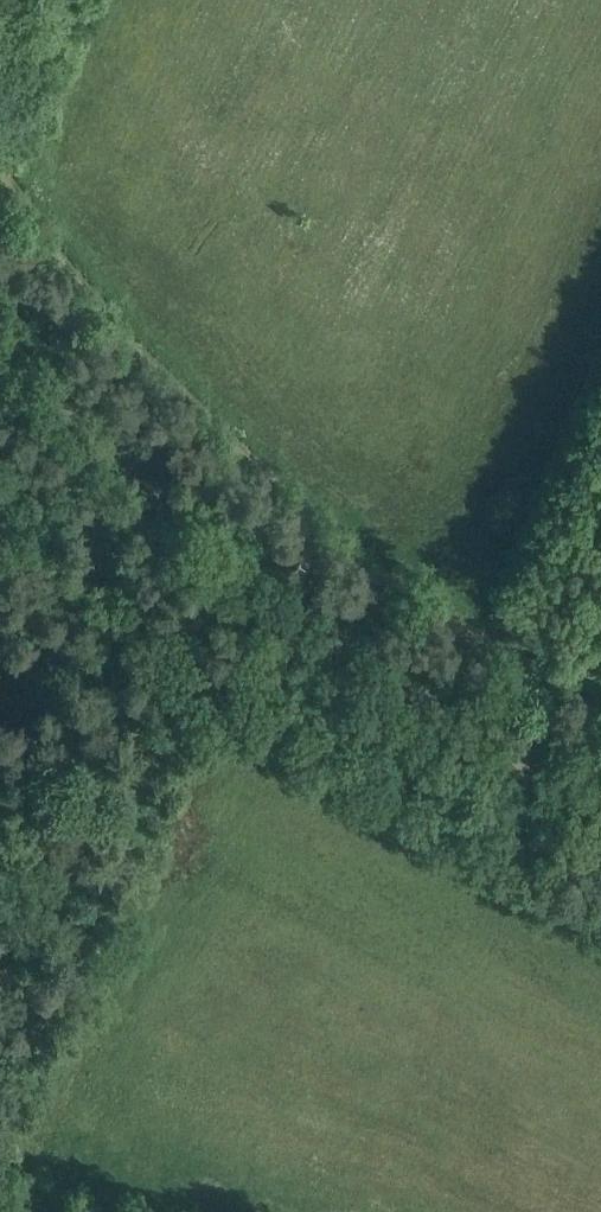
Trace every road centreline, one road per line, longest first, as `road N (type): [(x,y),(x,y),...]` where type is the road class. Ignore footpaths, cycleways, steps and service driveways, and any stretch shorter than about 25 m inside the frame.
road 1 (tertiary): [(600,805),(415,696),(243,573),(97,435),(0,322)]

